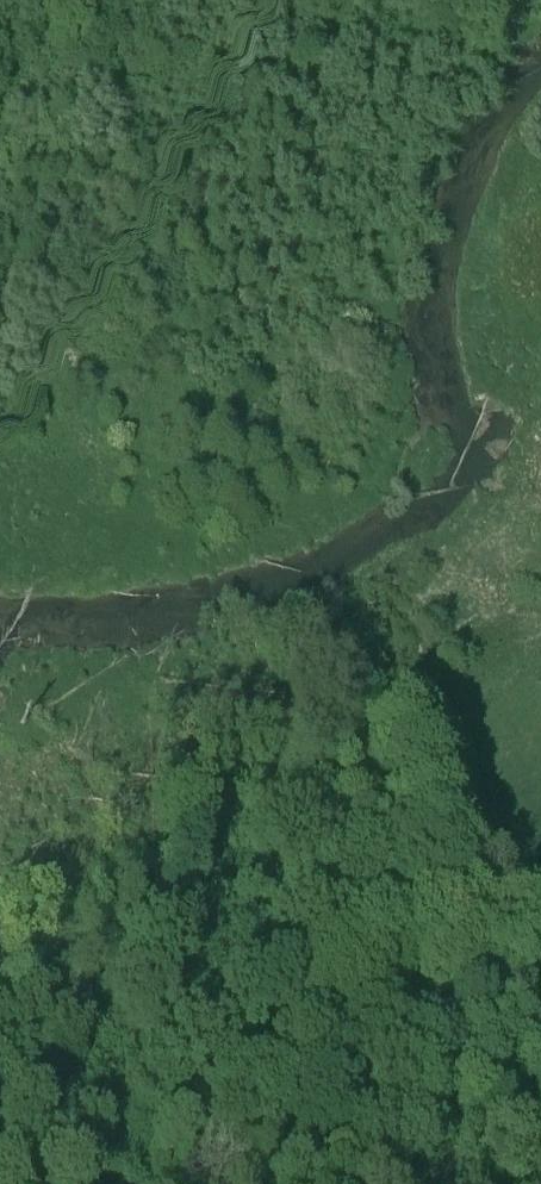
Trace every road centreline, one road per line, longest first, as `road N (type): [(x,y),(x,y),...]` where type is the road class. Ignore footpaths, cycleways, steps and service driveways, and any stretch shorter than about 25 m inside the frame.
road 1 (track): [(421,1183),(540,1048)]

